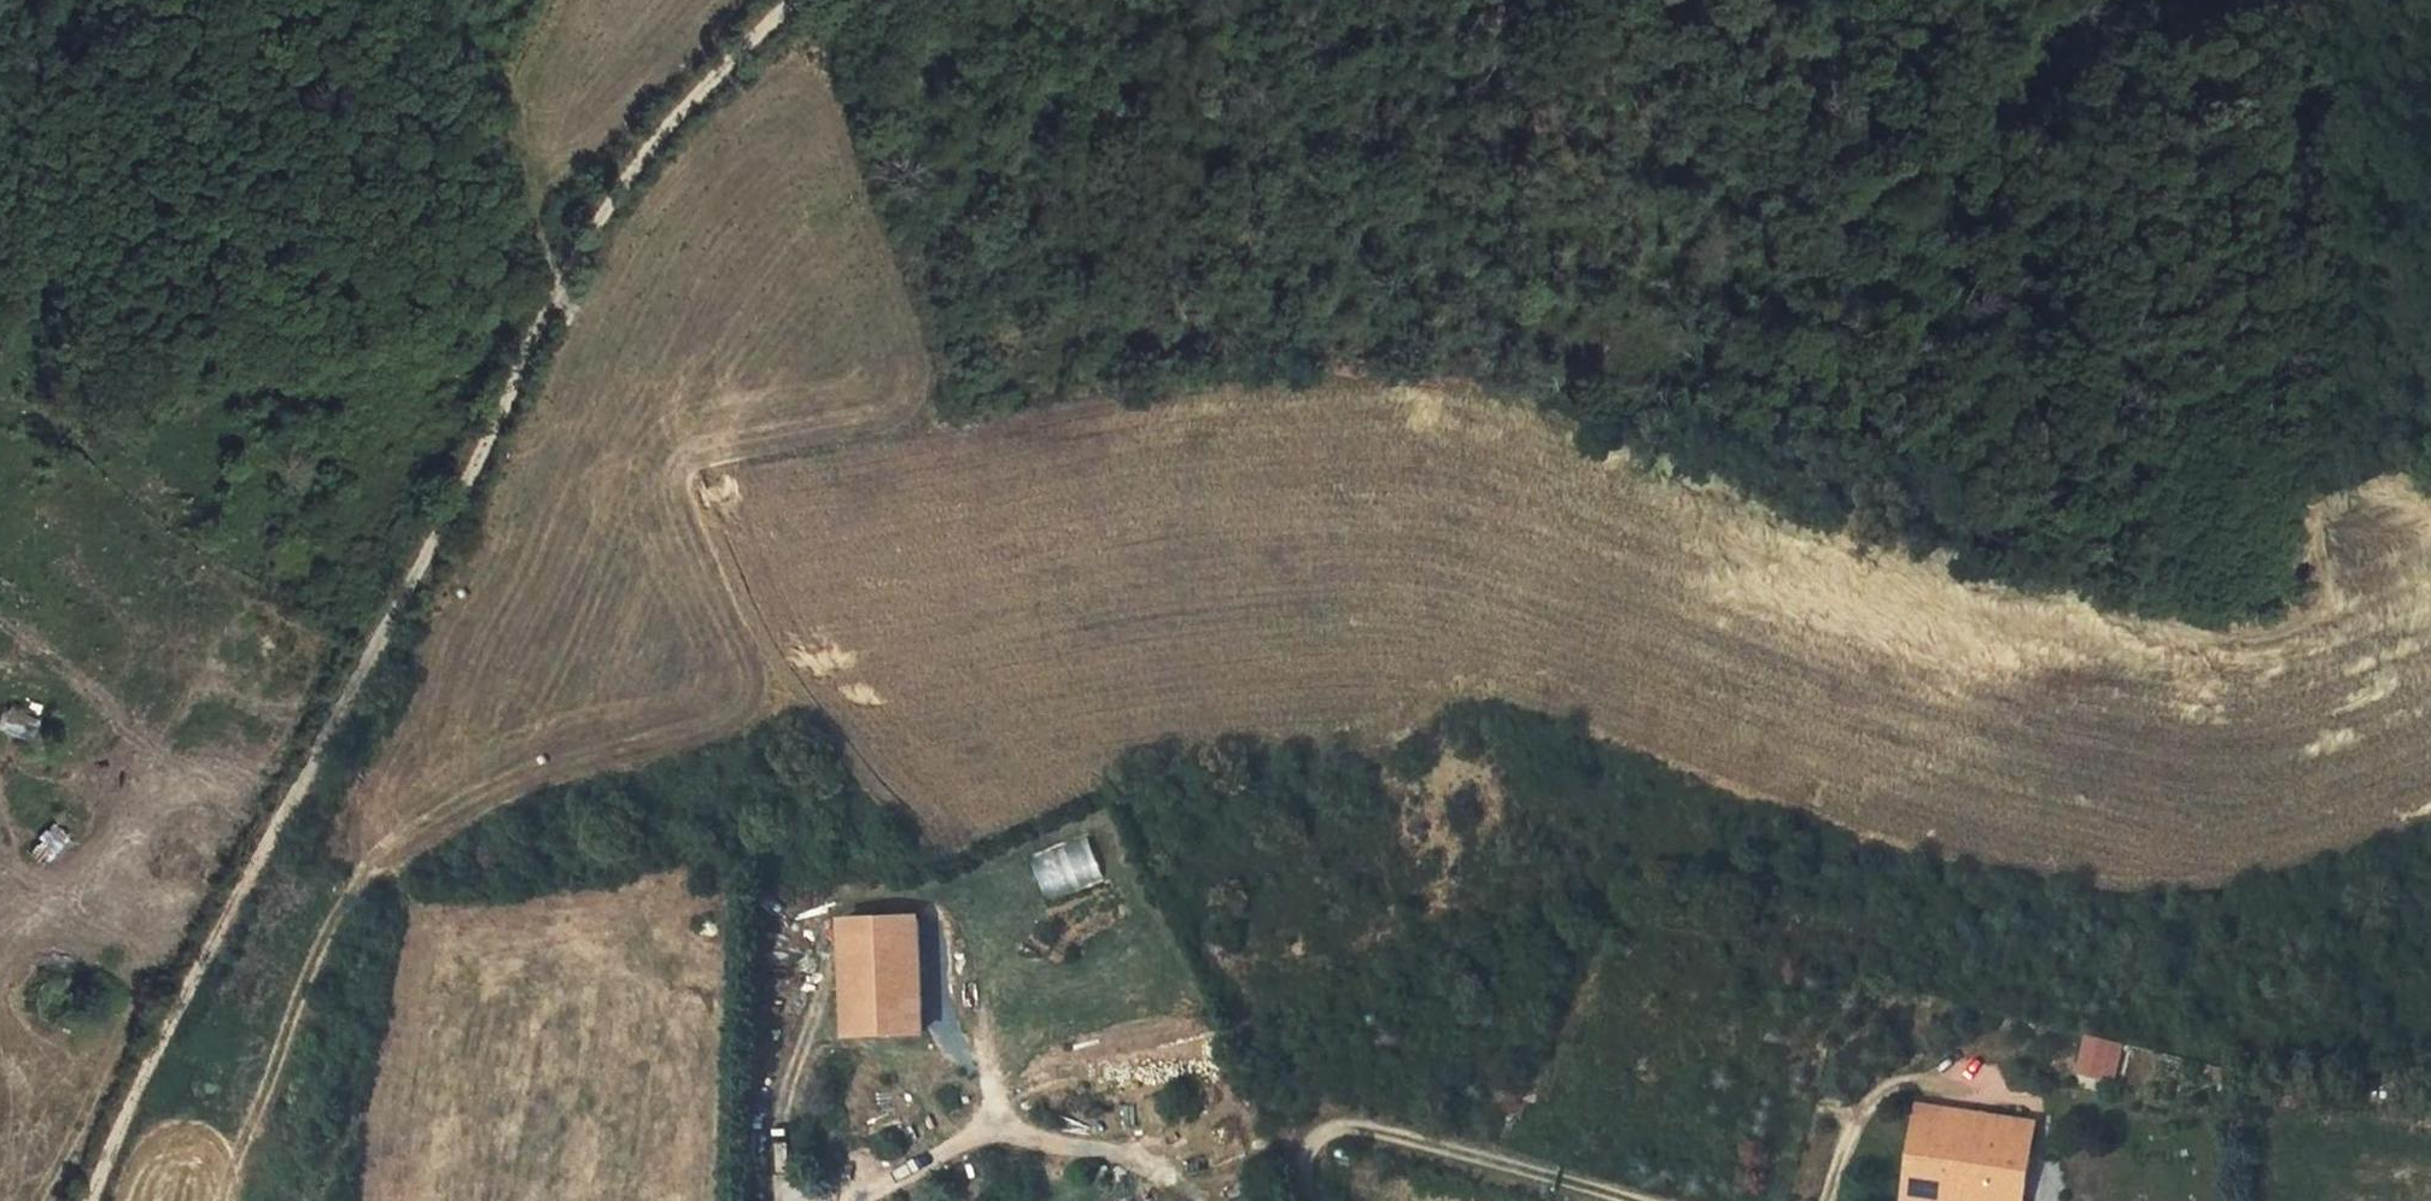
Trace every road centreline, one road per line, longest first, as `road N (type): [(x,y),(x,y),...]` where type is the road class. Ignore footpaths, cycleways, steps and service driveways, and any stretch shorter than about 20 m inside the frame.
road 1 (track): [(91,1200),(267,834),(557,274),(652,131),(791,0)]
road 2 (track): [(1637,1200),(1341,1126),(1295,1157),(1310,1200)]
road 3 (track): [(2086,0),(2179,43),(2277,59),(2340,52),(2427,0)]

